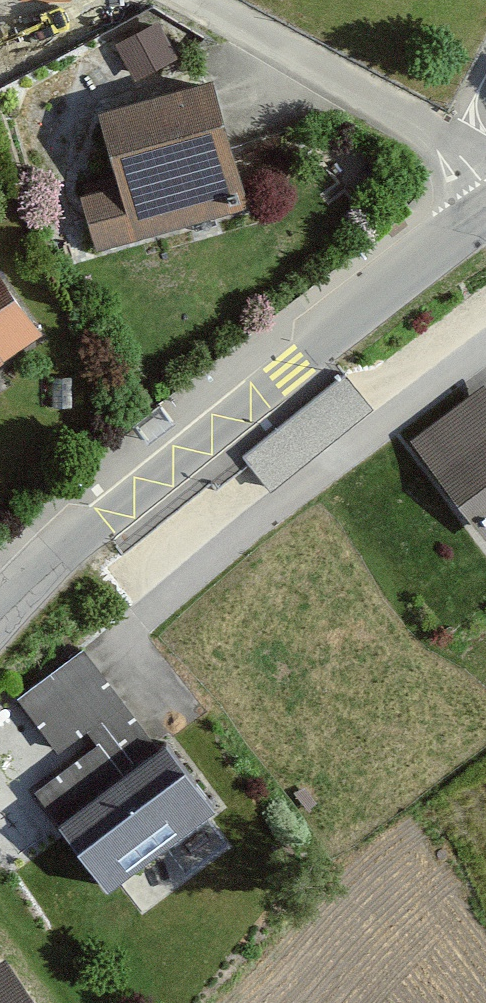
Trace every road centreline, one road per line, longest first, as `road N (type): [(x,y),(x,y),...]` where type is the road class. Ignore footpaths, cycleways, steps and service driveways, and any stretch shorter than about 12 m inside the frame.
road 1 (residential): [(121,633),(371,427),(485,350)]
road 2 (unclassified): [(485,212),(192,446)]
road 3 (residential): [(485,190),(452,143),(194,0)]
road 4 (tertiary): [(192,446),(76,536),(0,610)]

